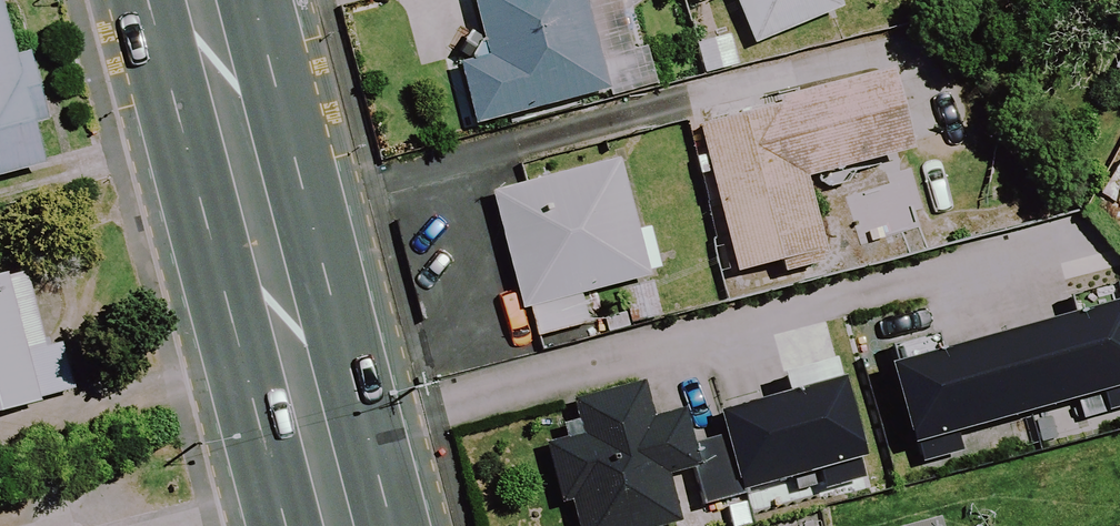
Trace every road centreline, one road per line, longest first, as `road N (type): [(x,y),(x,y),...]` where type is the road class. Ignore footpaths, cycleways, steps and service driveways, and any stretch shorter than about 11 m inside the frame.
road 1 (secondary): [(332,525),(192,0)]

